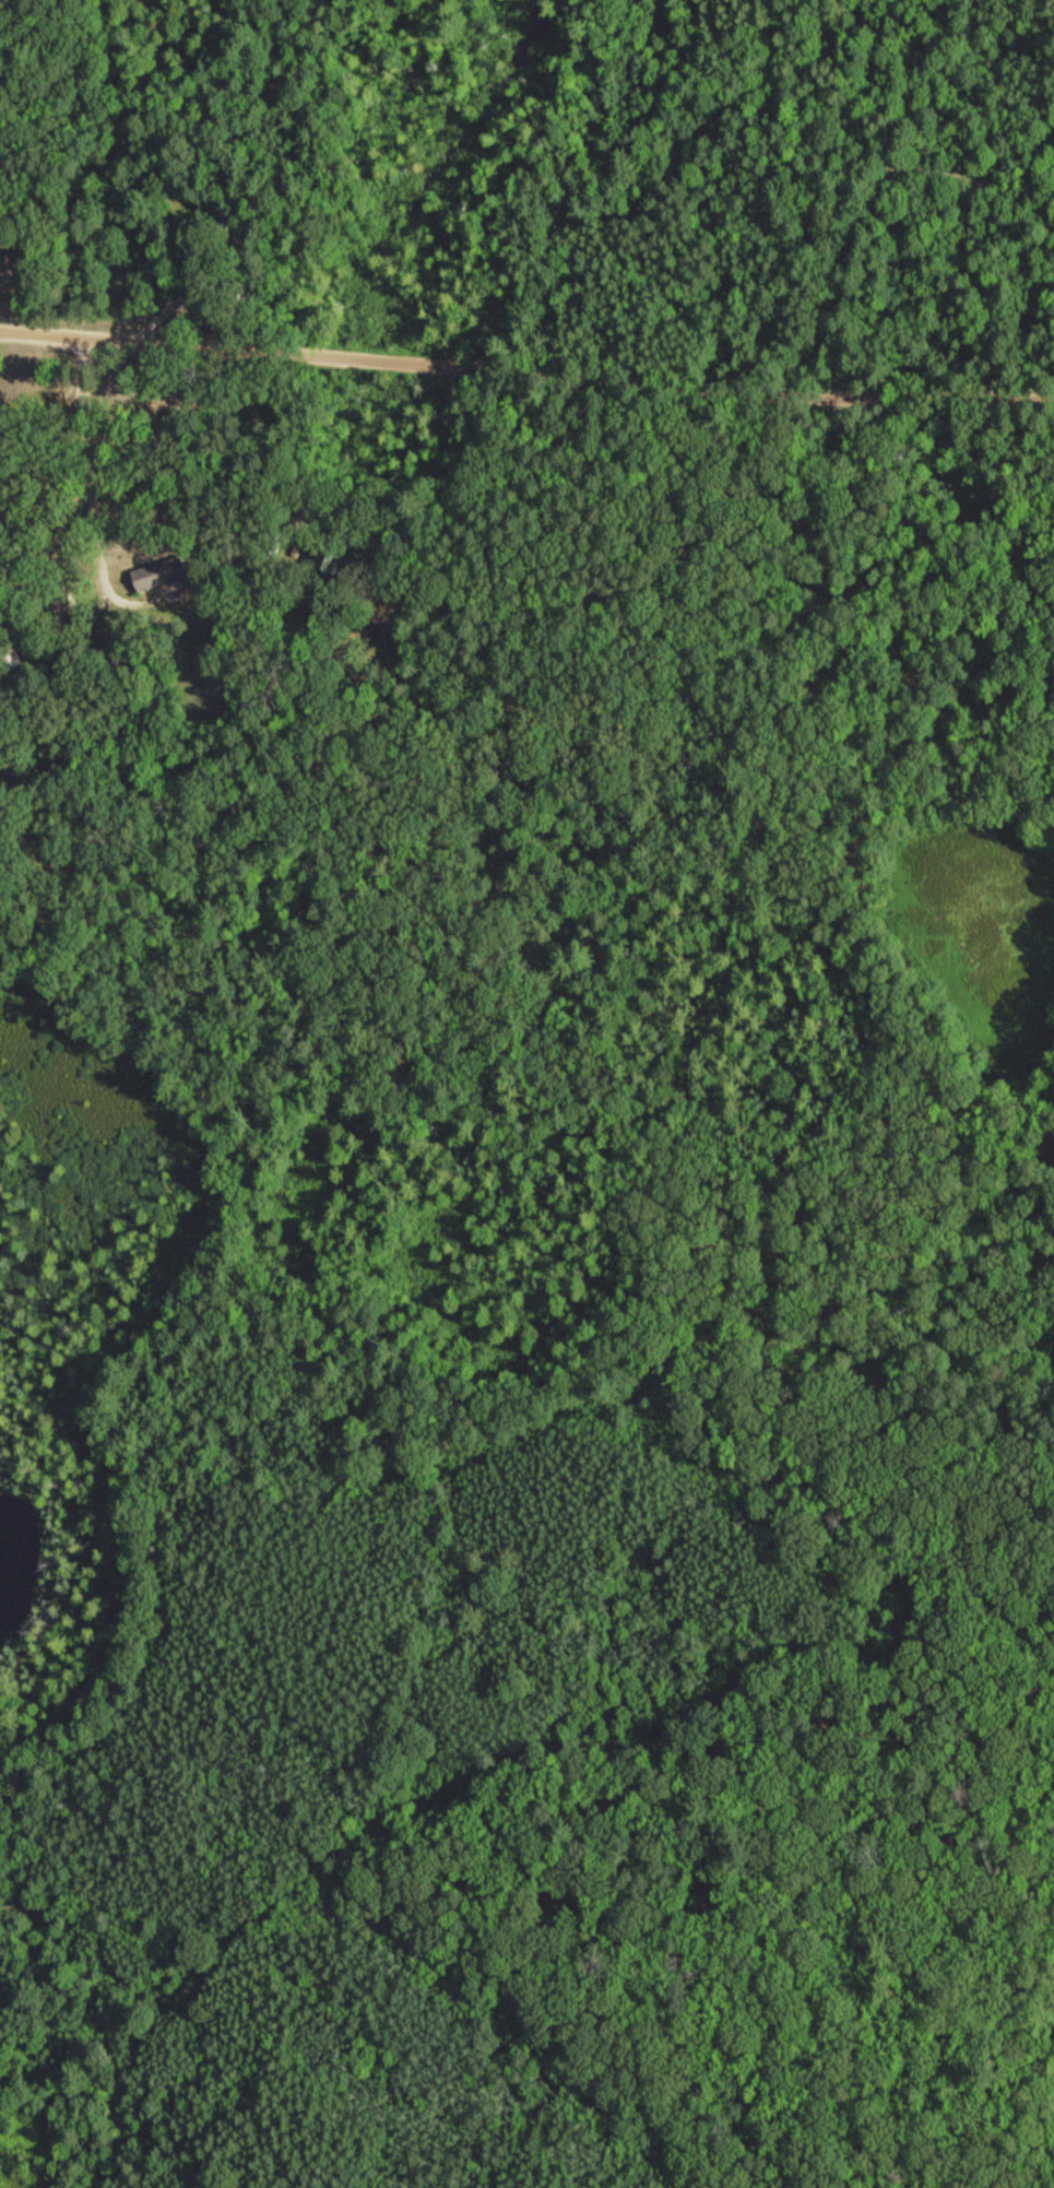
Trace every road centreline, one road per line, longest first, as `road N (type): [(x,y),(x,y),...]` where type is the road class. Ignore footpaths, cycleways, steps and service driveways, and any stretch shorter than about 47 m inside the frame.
road 1 (residential): [(1053,398),(817,395),(0,329)]

